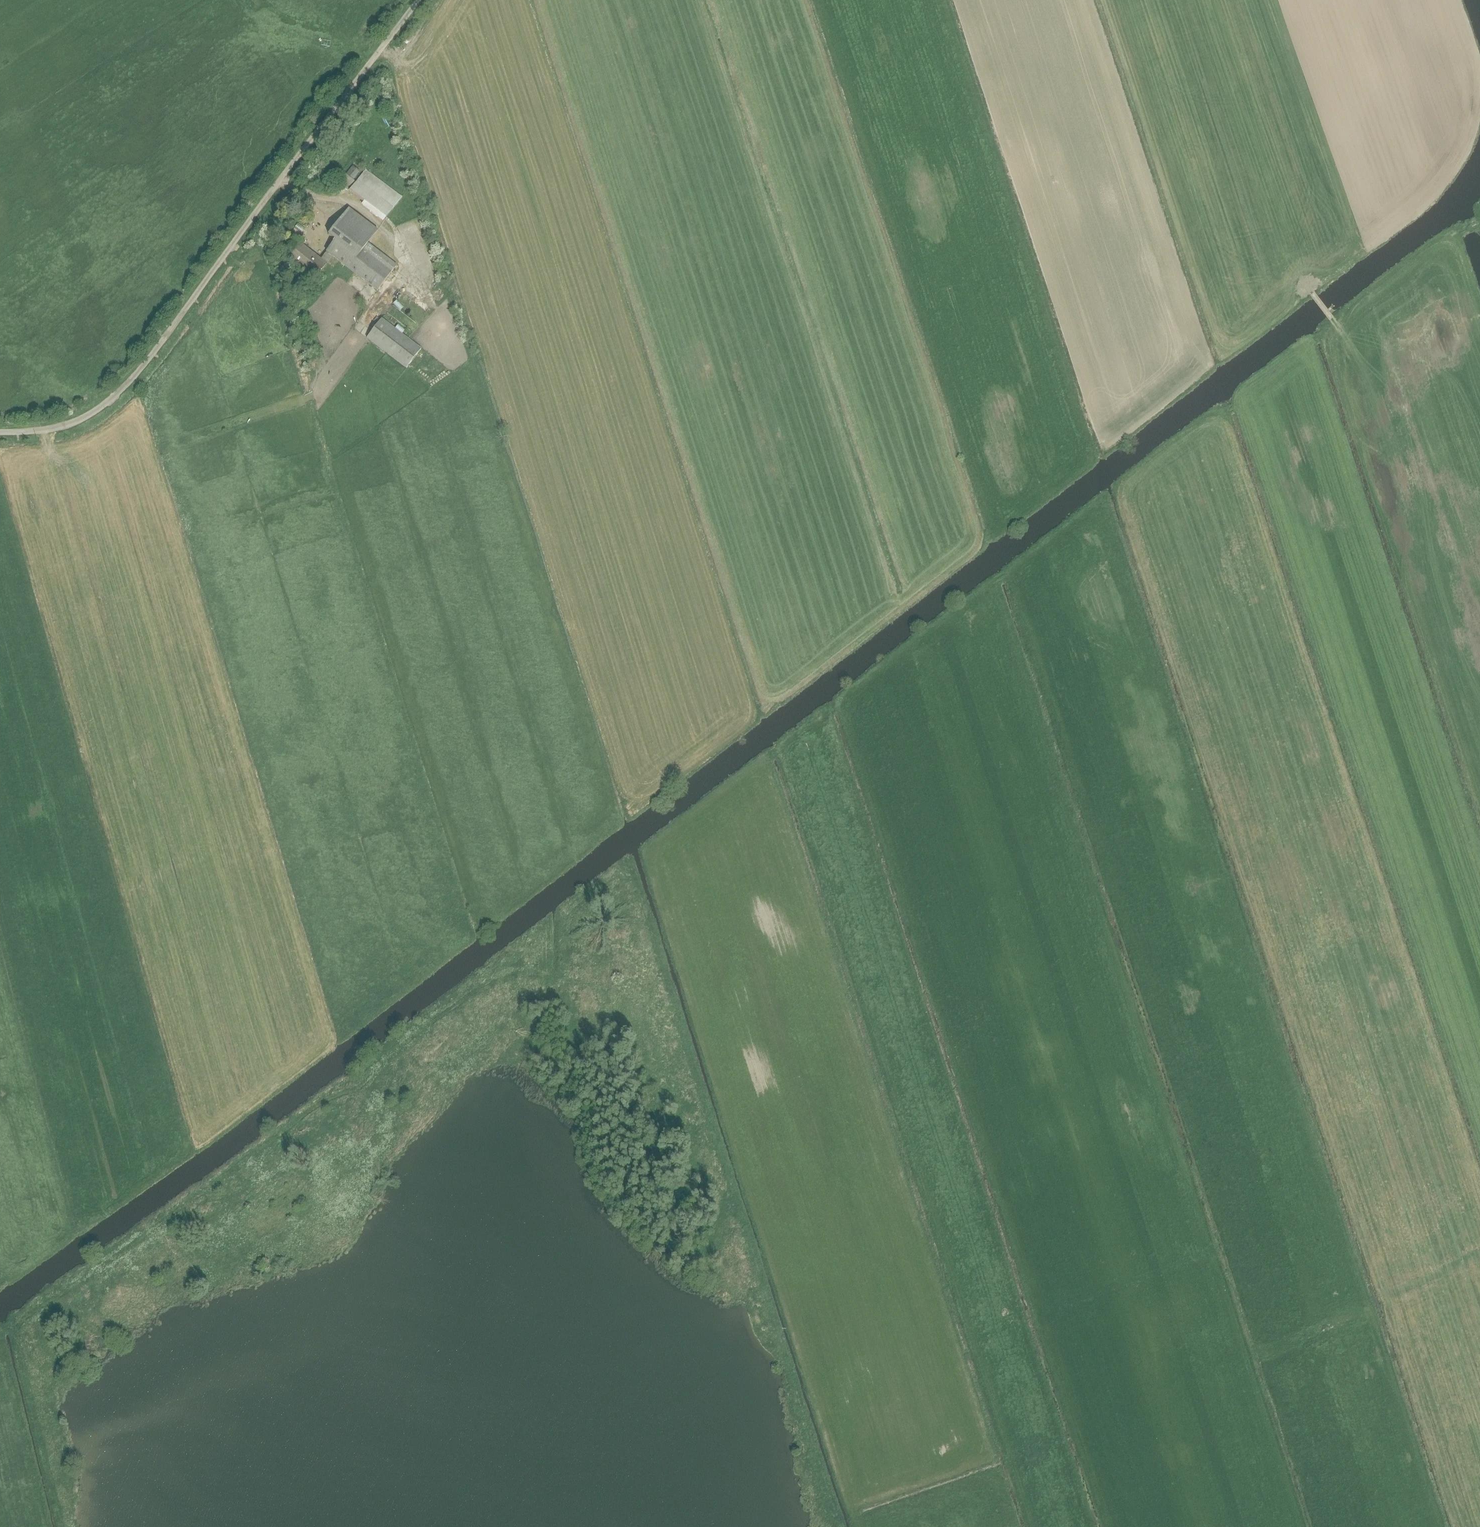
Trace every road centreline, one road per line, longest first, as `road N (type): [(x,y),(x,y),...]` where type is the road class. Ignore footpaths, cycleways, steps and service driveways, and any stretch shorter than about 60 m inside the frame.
road 1 (unclassified): [(0,431),(76,421),(128,384),(419,0)]

